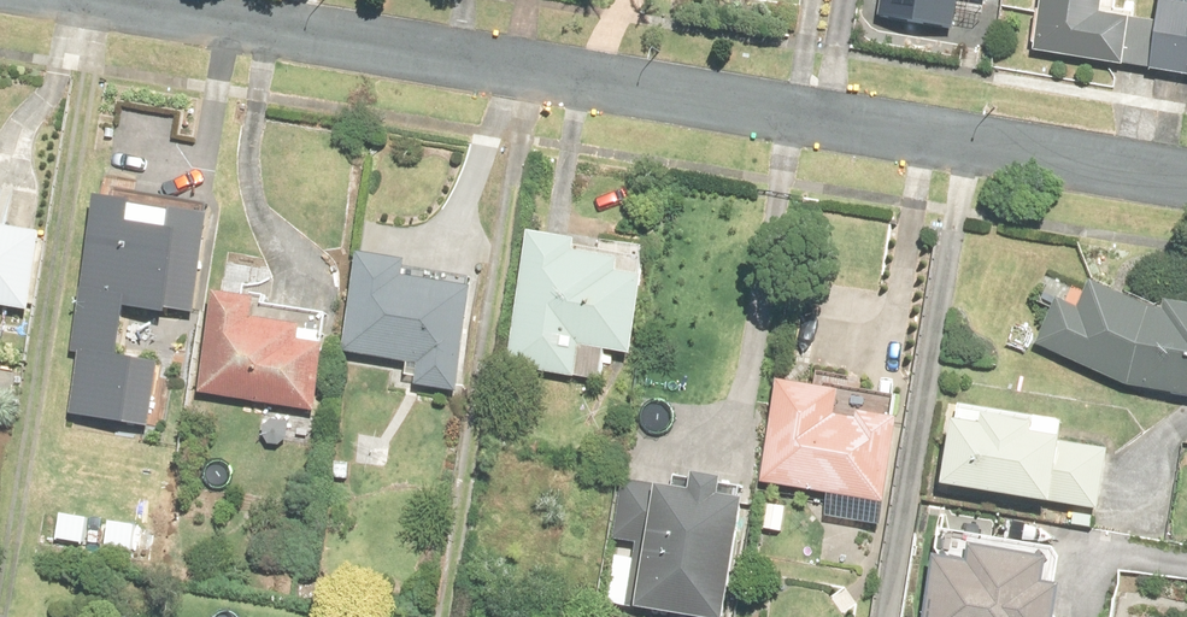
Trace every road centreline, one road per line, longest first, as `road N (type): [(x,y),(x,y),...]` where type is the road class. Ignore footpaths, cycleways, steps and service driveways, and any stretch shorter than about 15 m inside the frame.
road 1 (residential): [(127,0),(1186,175)]

